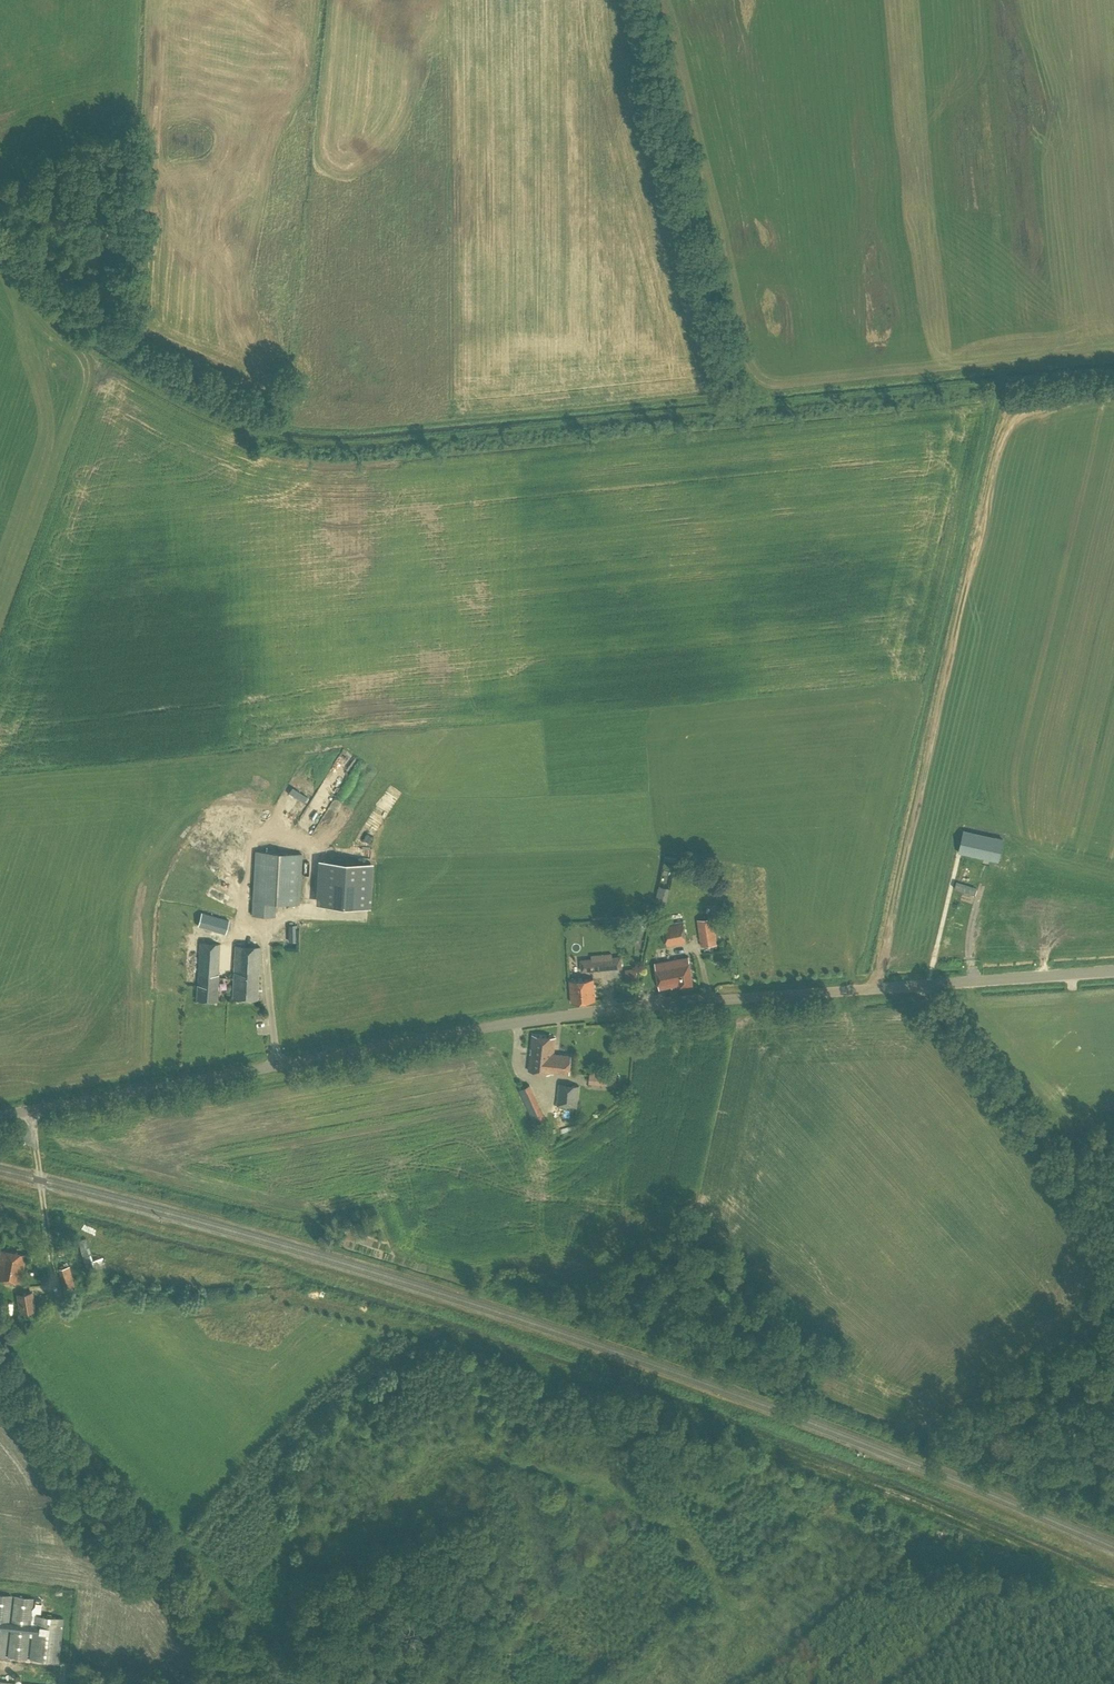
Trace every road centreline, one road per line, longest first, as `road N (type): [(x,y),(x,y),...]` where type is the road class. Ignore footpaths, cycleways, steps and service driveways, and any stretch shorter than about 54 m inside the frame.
road 1 (unclassified): [(1113,972),(515,1024),(0,1118)]
road 2 (track): [(579,409),(770,392),(771,405),(624,419)]
road 3 (track): [(770,392),(1113,358)]
road 4 (track): [(1113,1261),(1059,1159),(938,985)]

